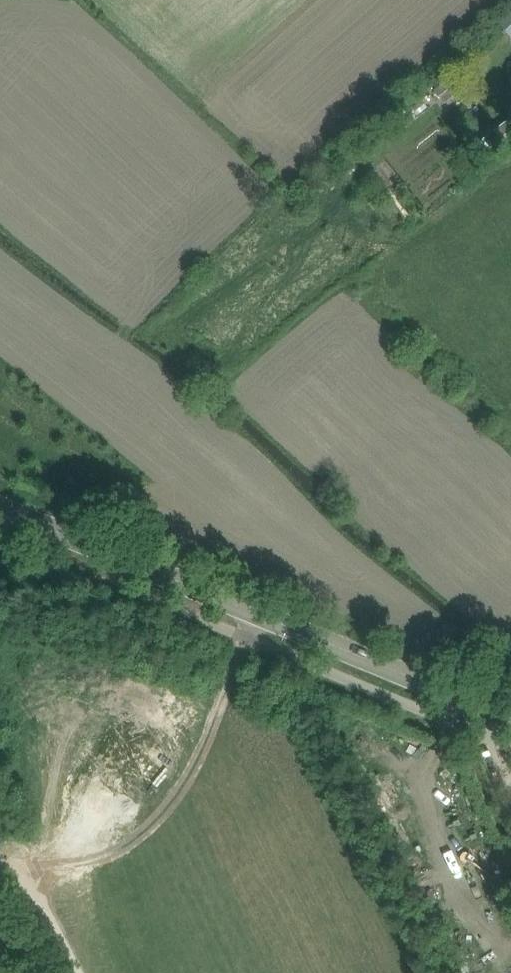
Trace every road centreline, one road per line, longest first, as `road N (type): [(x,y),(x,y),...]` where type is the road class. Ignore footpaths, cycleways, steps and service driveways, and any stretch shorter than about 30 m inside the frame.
road 1 (tertiary): [(510,719),(0,506)]

